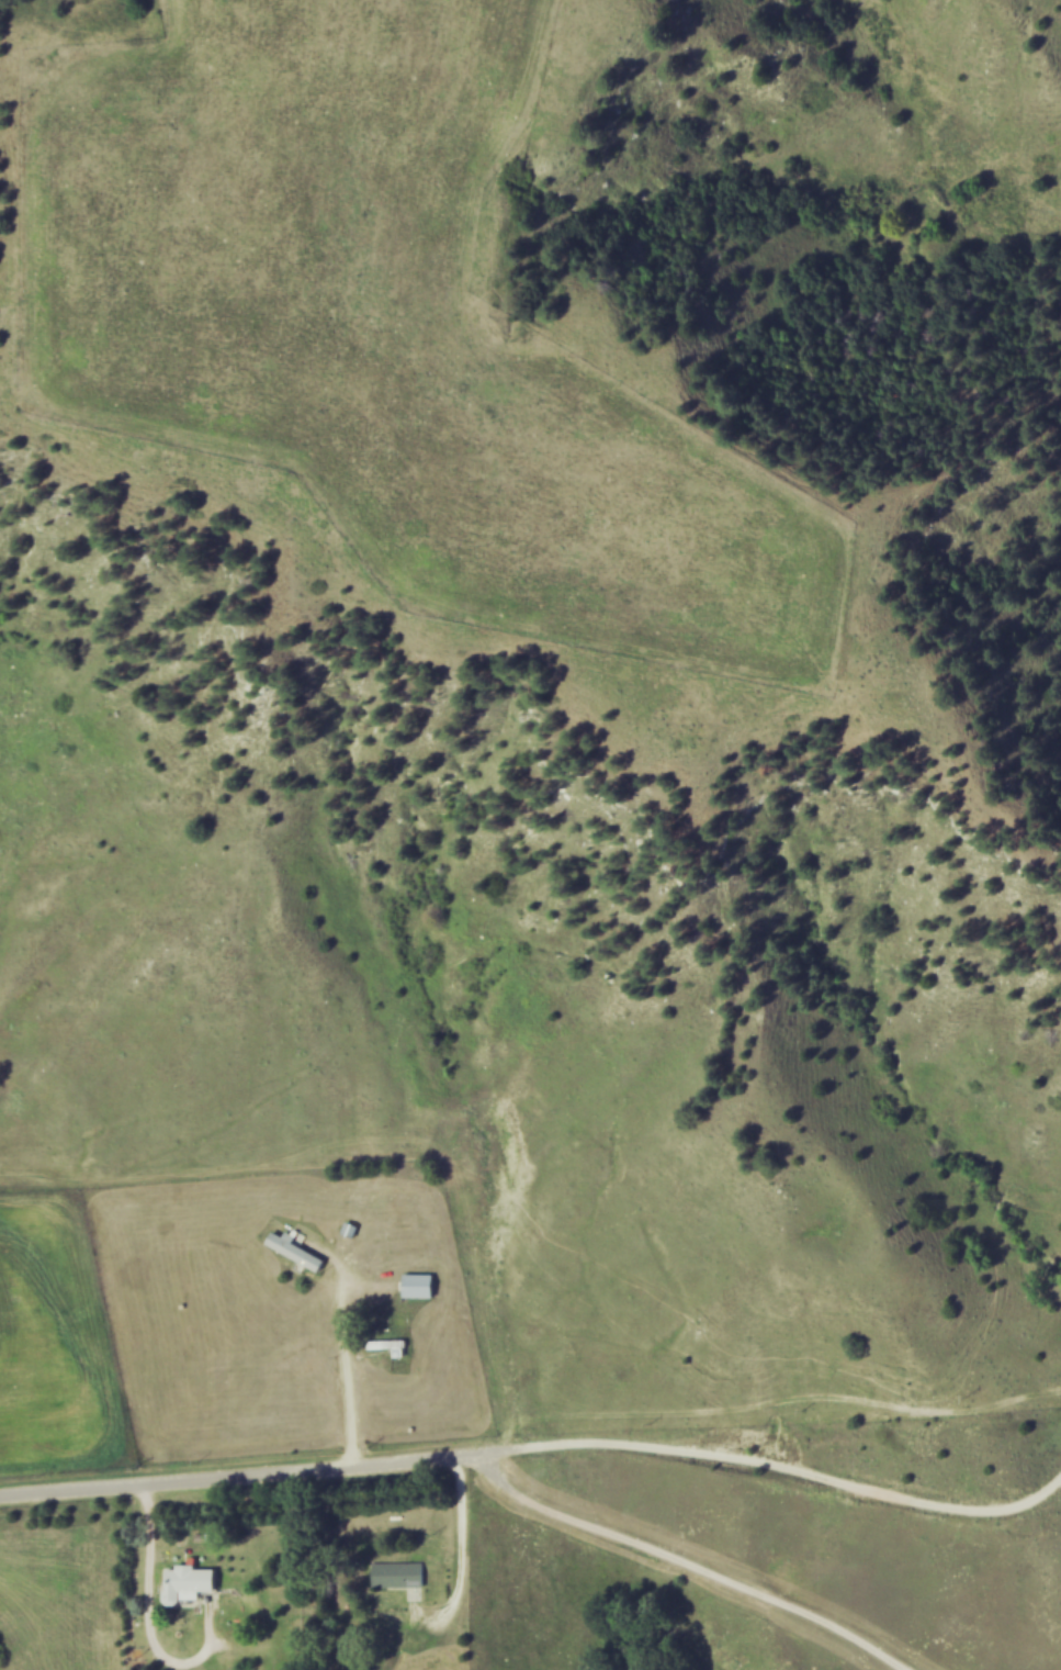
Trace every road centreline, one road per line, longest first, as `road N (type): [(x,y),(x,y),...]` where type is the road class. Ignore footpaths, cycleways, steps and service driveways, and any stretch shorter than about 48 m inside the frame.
road 1 (residential): [(0,1493),(479,1461)]

